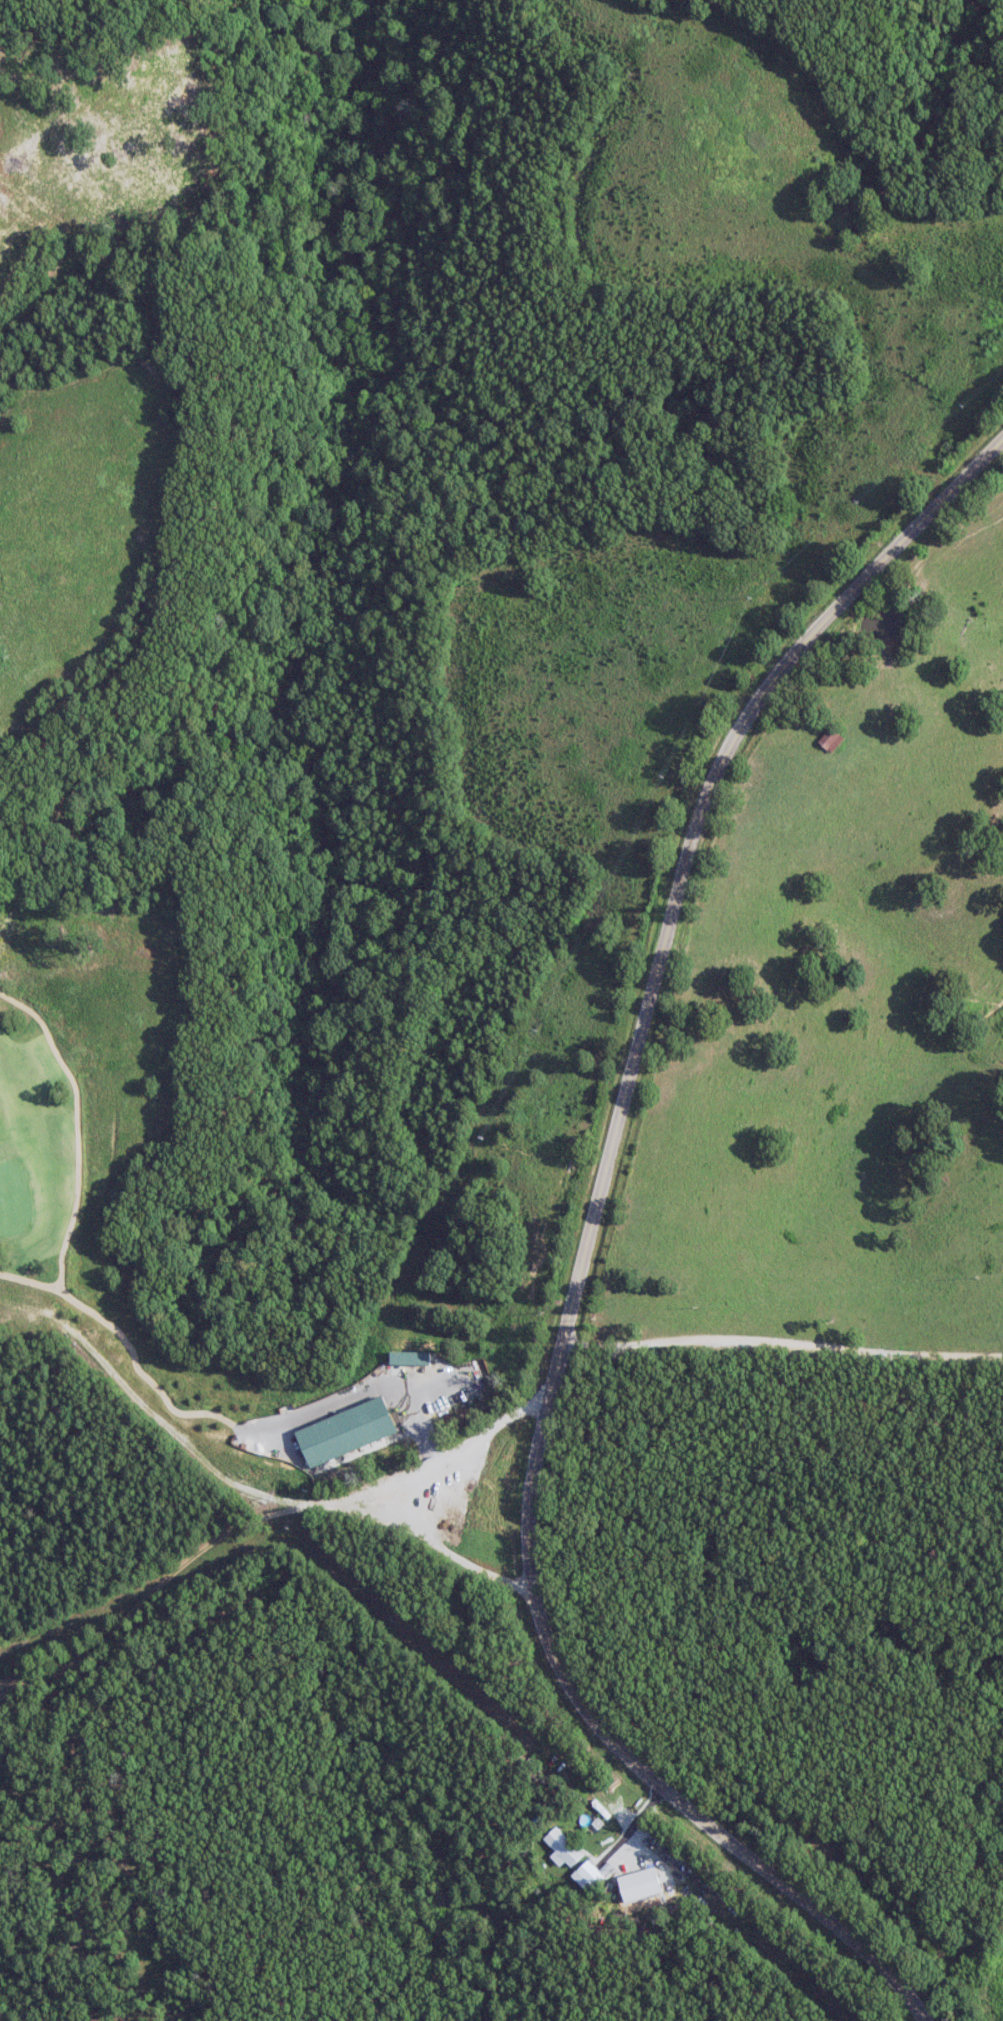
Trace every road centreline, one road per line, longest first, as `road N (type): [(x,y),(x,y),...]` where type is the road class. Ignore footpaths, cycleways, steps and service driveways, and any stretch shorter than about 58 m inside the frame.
road 1 (secondary): [(924,2020),(884,1970),(642,1770),(593,1718),(557,1659),(535,1592),(529,1520),(554,1371),(679,887),(724,756),(778,675),(1002,439)]
road 2 (residential): [(553,1647),(130,1543)]

